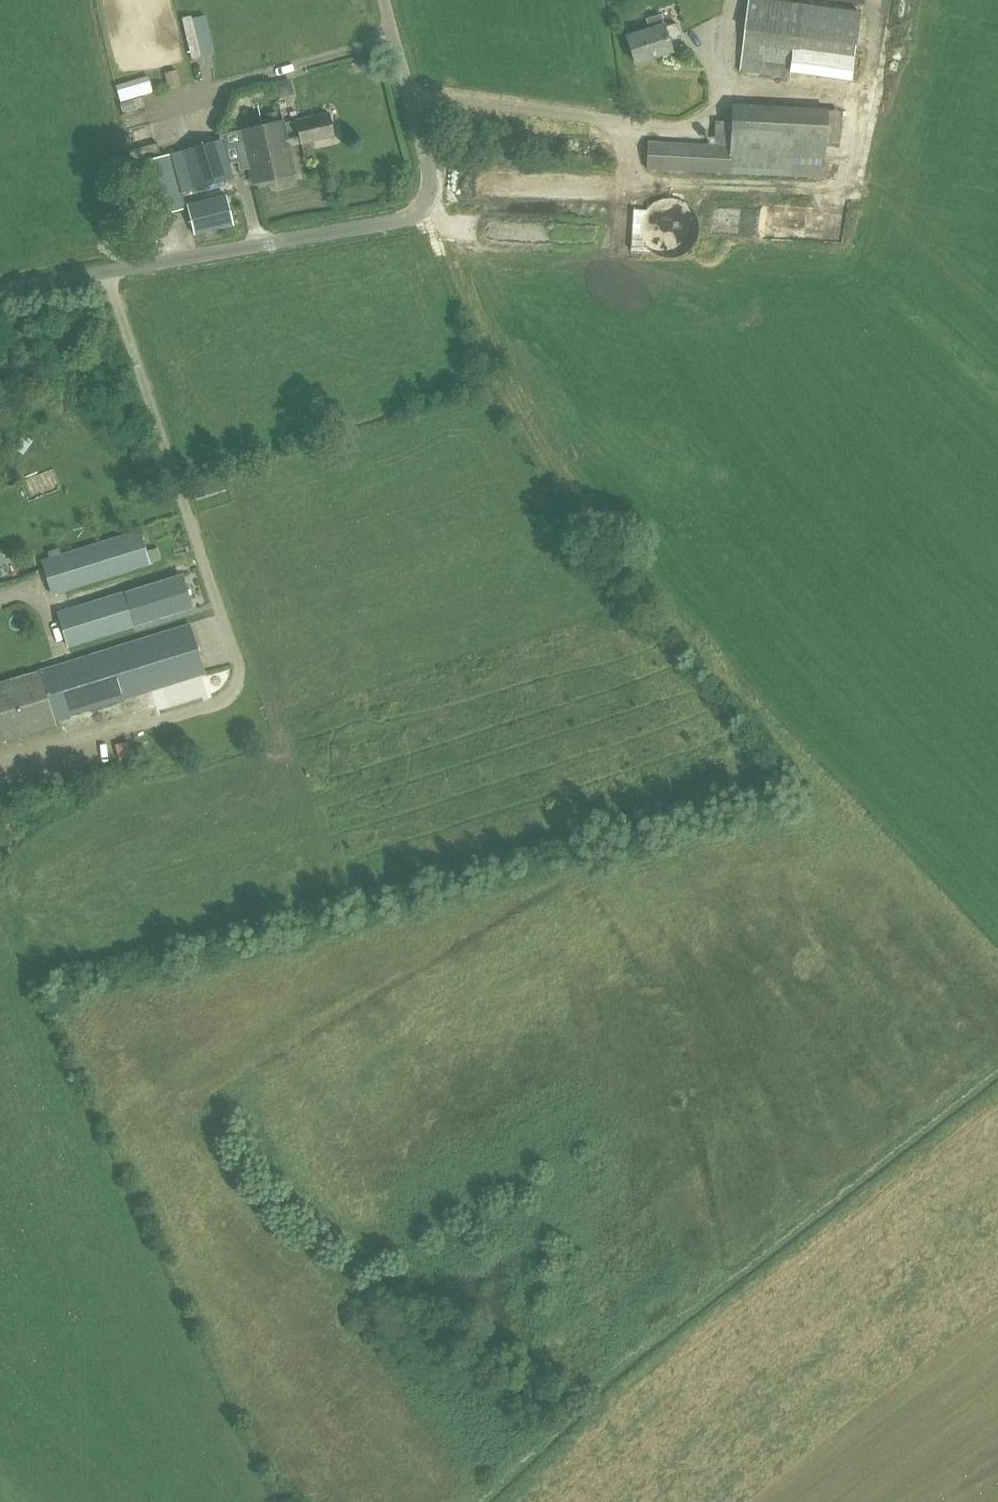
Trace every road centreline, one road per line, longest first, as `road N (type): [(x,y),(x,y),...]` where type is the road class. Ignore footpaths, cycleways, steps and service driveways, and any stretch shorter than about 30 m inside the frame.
road 1 (unclassified): [(0,295),(444,213),(389,0)]
road 2 (track): [(684,633),(600,527),(534,417),(444,213)]

